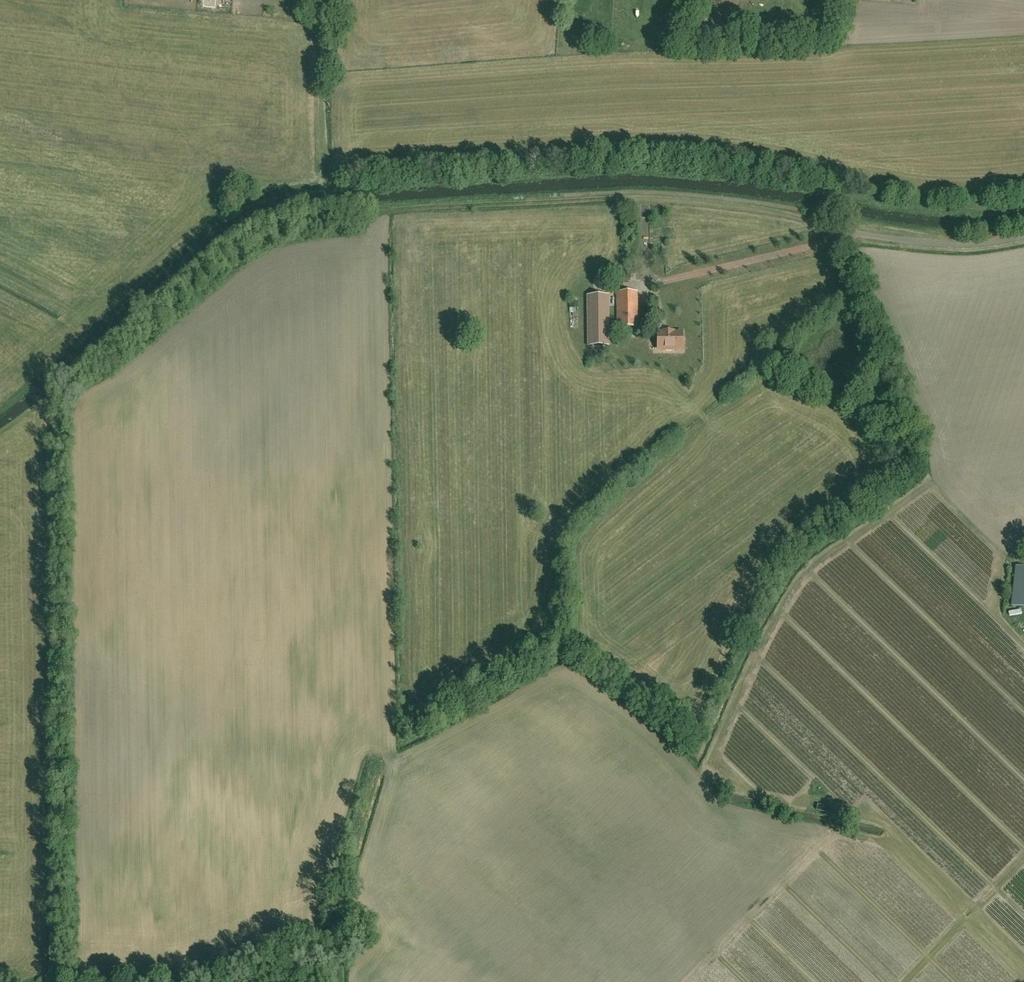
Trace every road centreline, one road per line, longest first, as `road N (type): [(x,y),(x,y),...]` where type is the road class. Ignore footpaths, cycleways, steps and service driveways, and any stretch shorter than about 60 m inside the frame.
road 1 (track): [(556,201),(645,199),(851,233)]
road 2 (unclassified): [(851,233),(942,244),(1023,237)]

